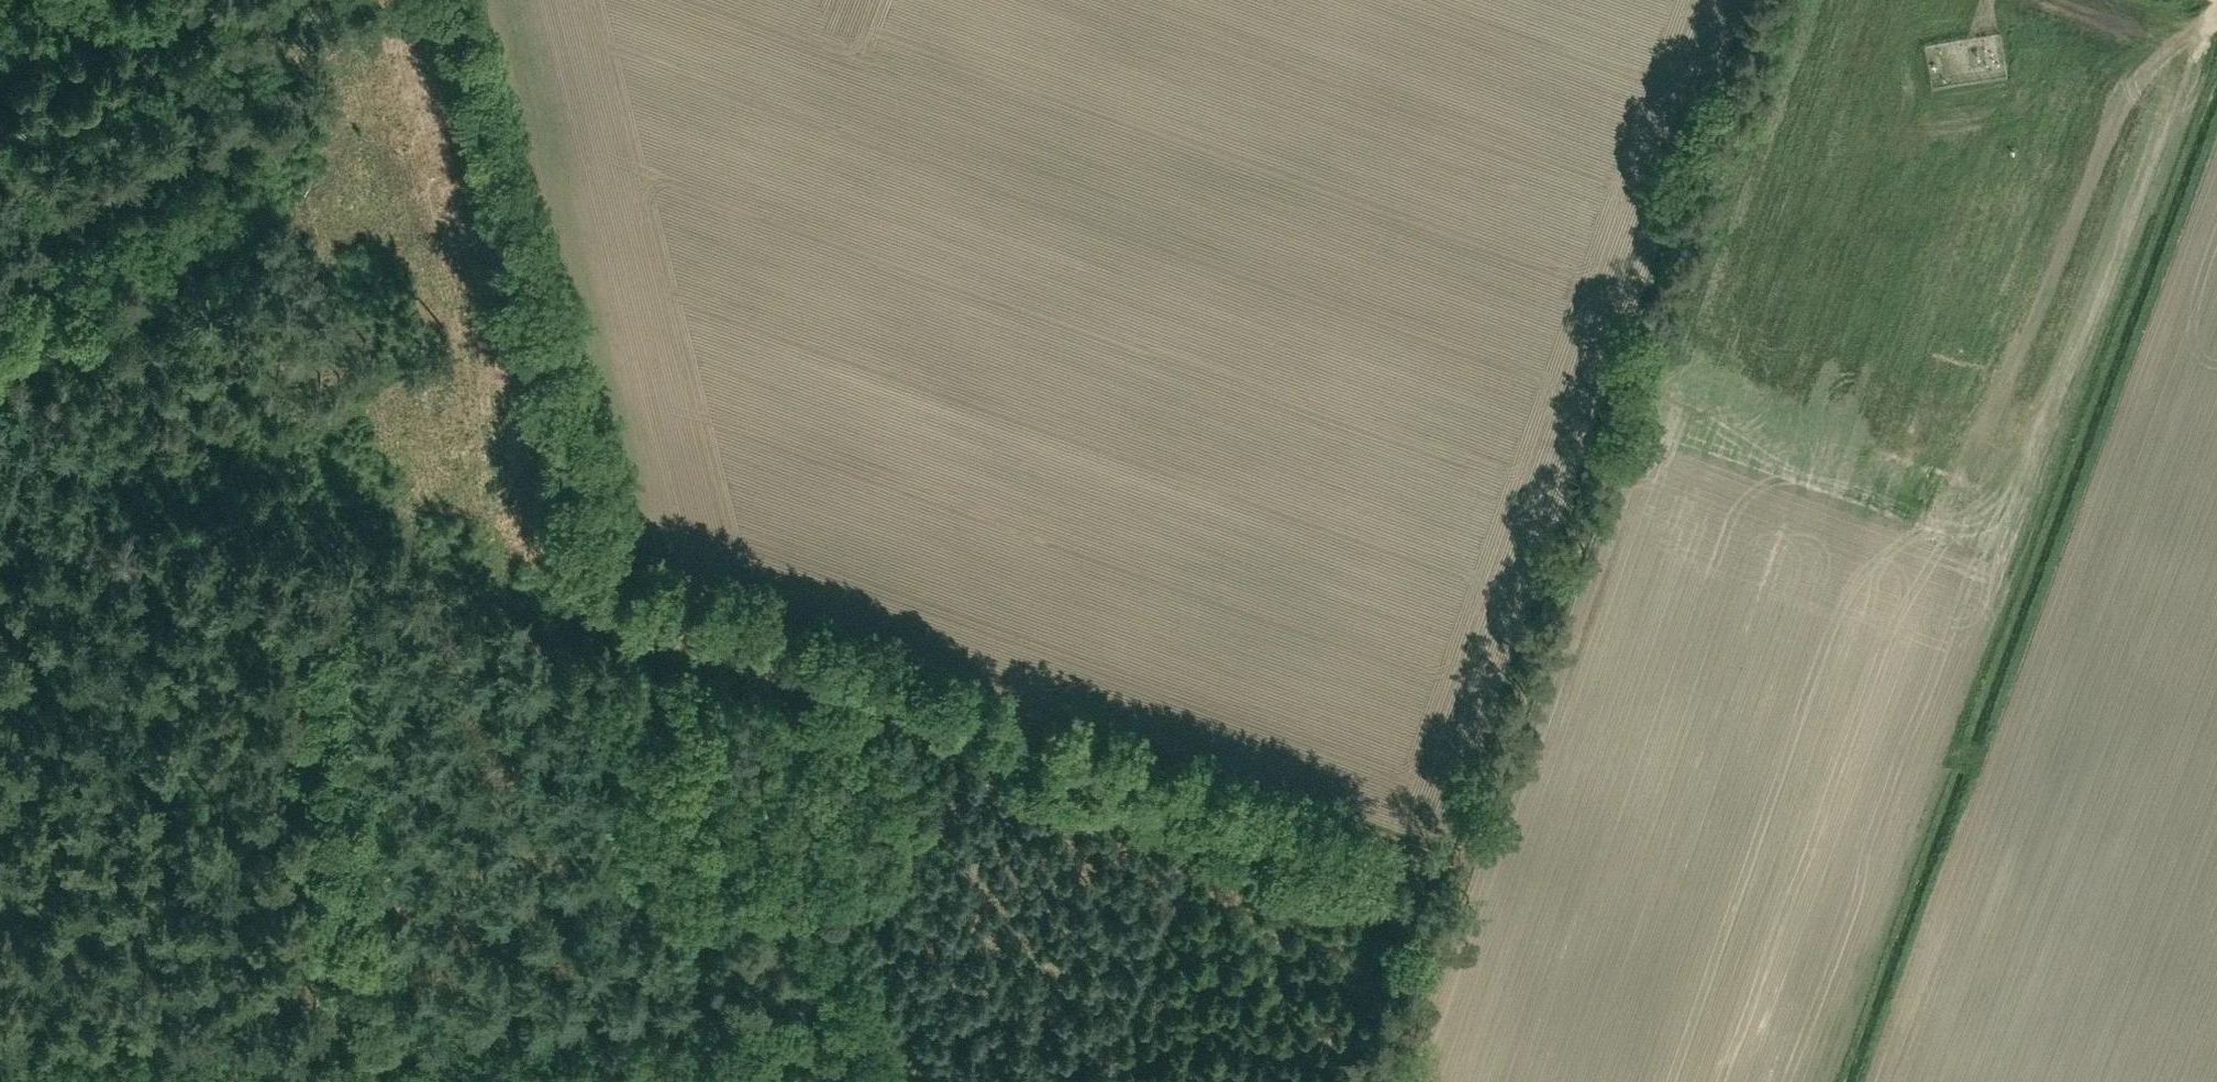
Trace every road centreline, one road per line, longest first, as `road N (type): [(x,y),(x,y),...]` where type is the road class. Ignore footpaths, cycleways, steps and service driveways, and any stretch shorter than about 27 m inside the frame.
road 1 (track): [(0,627),(604,598),(858,1018),(869,1081)]
road 2 (track): [(0,122),(240,0)]

